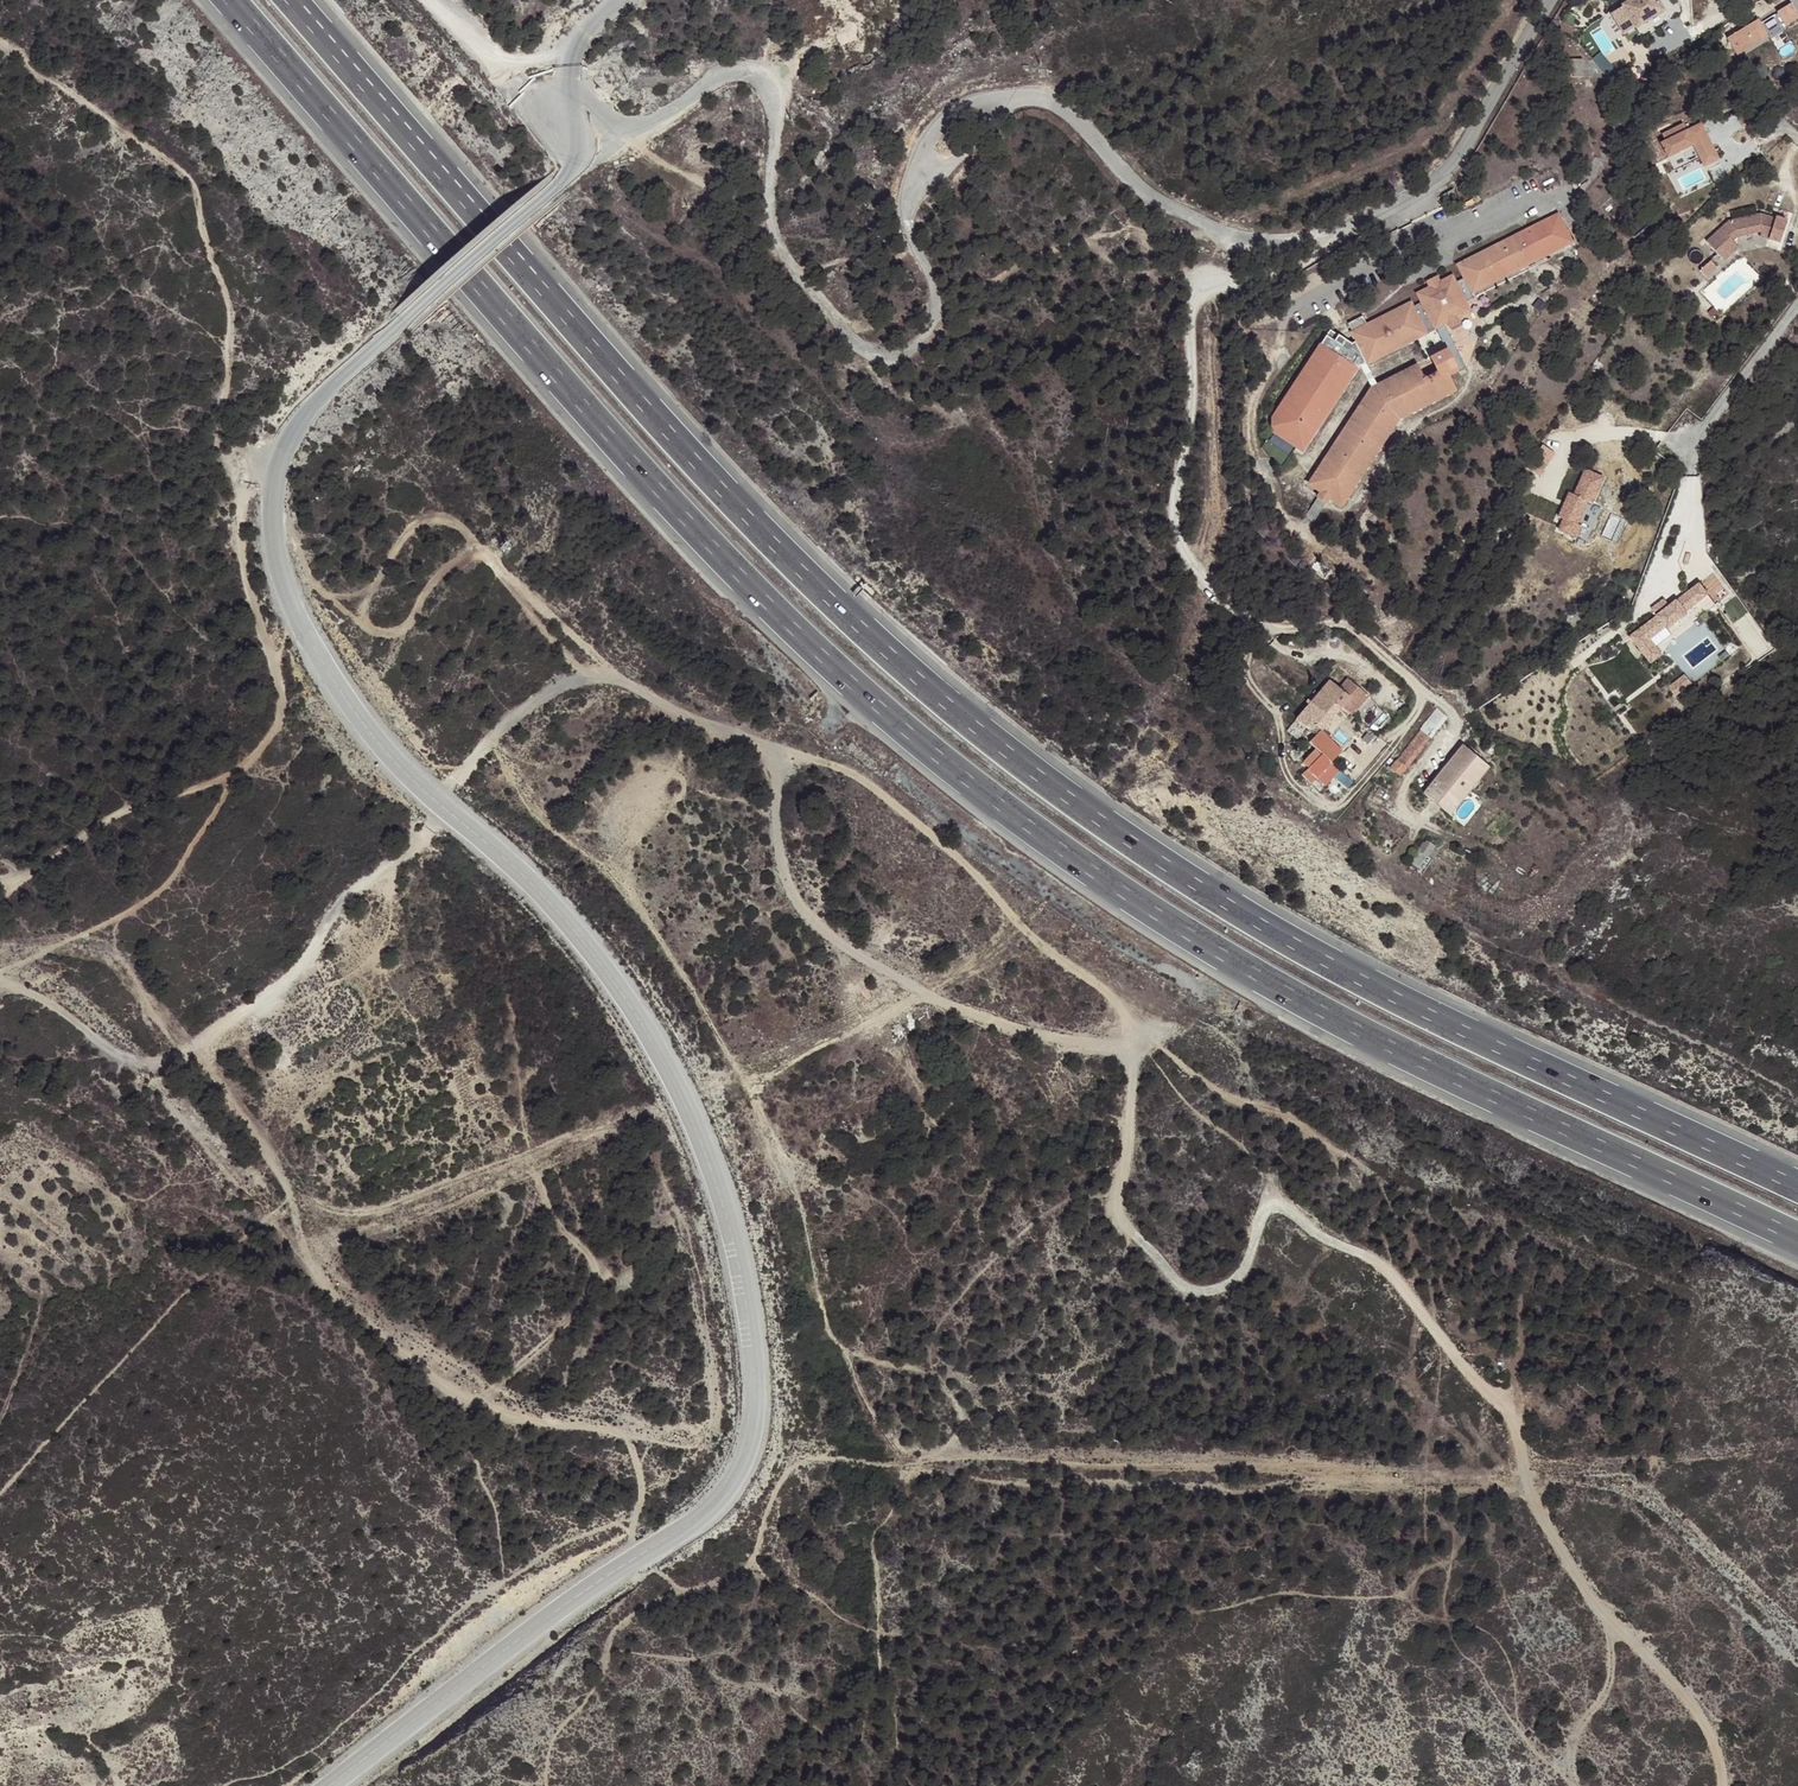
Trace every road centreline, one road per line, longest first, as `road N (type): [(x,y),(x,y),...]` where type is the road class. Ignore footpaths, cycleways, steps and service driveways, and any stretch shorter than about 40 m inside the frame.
road 1 (unclassified): [(328,1785),(702,1516),(738,1476),(754,1425),(752,1343),(735,1244),(719,1183),(669,1069),(607,970),(552,903),(433,798),(356,714),(305,633),(273,537),(276,470),(303,414),(564,179)]
road 2 (motorway): [(232,0),(712,549),(912,734),(1223,956),(1797,1239)]
road 3 (motorway): [(1797,1188),(1373,987),(1198,886),(945,704),(725,494),(293,0)]
road 4 (track): [(1725,1785),(1717,1732),(1636,1634),(1610,1616),(1531,1491),(1507,1405),(1457,1358),(1388,1266),(1270,1195),(1248,1269),(1216,1293),(1176,1280),(1120,1222),(1135,1041),(1086,1045),(962,1010),(834,940),(786,882),(766,747)]
road 5 (track): [(1336,236),(1268,276),(1241,280),(1197,303),(1178,535),(1238,612),(1270,627),(1344,624),(1447,711),(1451,733),(1400,801),(1408,819),(1504,860)]
road 6 (track): [(766,747),(603,677),(560,686),(433,798),(387,872),(358,885),(268,994),(151,1064),(103,1048),(56,1006),(0,986)]
road 7 (track): [(902,1468),(847,1365),(766,1126),(636,902),(592,843),(478,758)]
road 8 (unclassified): [(573,83),(610,118),(633,124),(663,116),(727,74),(760,76),(775,100),(770,213),(782,251),(851,339),(894,359),(929,337),(938,307),(909,231),(910,186)]
road 9 (unclassified): [(1018,94),(1067,109),(1135,182),(1186,215),(1267,241),(1336,236),(1395,211),(1449,169),(1548,0)]
road 10 (track): [(682,1449),(491,1417),(355,1317),(167,1105),(151,1064)]
road 11 (track): [(1531,1491),(1011,1481),(902,1468)]
road 12 (track): [(0,39),(190,185),(225,284),(233,339),(229,442),(248,469),(276,470)]
road 13 (track): [(1135,1041),(1115,1000),(1057,959),(919,824),(853,774),(766,747)]
road 14 (unknown): [(575,168),(610,258),(776,545)]
road 15 (track): [(1415,688),(1420,704),(1390,750),(1342,803),(1320,802),(1294,781),(1278,724),(1251,683),(1251,621)]
road 16 (track): [(439,519),(485,550),(624,683)]
road 17 (unclassified): [(1797,307),(1691,446)]
road 18 (unclassified): [(910,186),(929,138),(952,111),(1018,94)]
road 19 (unclassified): [(910,186),(964,155),(1018,94)]

